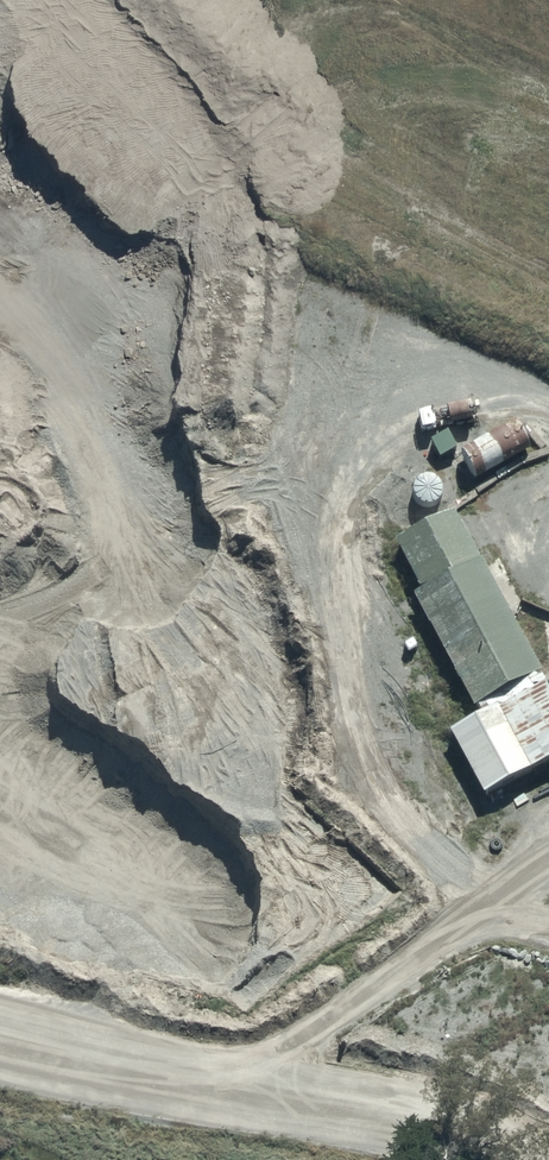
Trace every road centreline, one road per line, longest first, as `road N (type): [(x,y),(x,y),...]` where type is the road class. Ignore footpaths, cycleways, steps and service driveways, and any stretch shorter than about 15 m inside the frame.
road 1 (unclassified): [(0,160),(124,598),(135,694),(101,962),(116,1018),(148,1069)]
road 2 (unclassified): [(418,353),(235,658),(193,756),(158,945),(158,998),(195,1079)]
road 3 (unclassified): [(0,155),(418,353)]
road 4 (unclassified): [(518,1159),(478,1139),(195,1079)]
road 5 (unclassified): [(148,1069),(0,1036)]
road 6 (unclassified): [(418,353),(548,409)]

